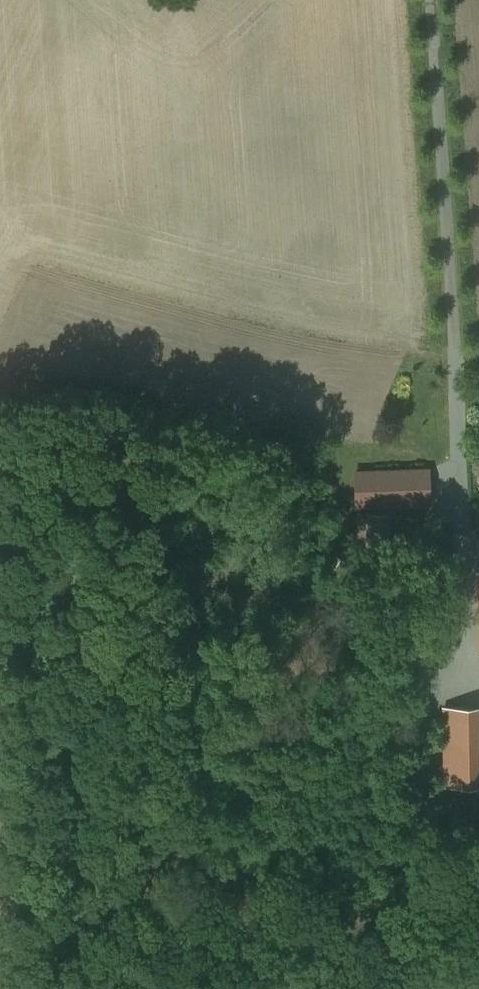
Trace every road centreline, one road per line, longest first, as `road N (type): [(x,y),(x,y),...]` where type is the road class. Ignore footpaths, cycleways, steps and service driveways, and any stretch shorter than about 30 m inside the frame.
road 1 (unclassified): [(478,690),(461,602),(459,383),(433,0)]

